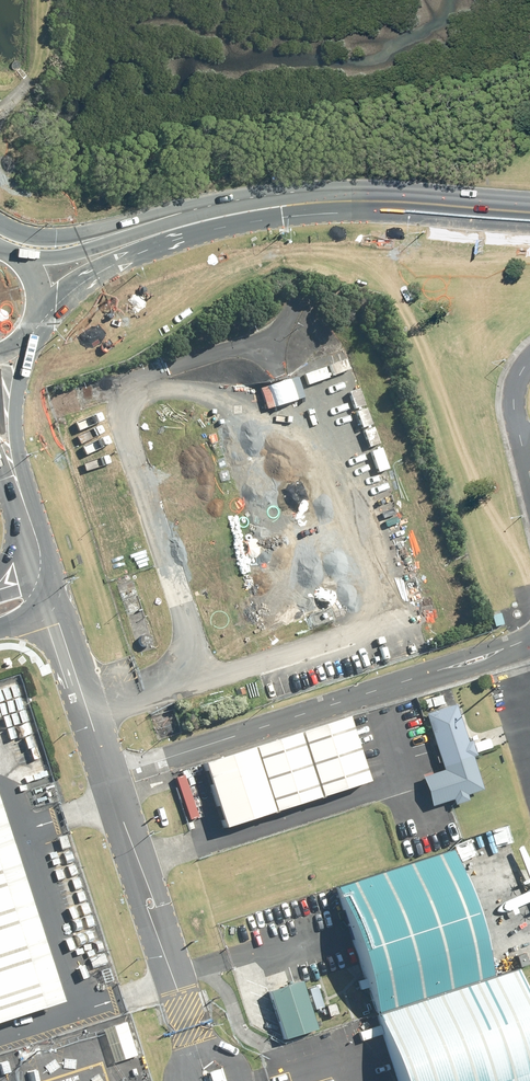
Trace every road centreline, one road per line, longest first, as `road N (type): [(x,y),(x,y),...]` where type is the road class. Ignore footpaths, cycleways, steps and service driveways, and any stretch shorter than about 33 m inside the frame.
road 1 (unclassified): [(110,776),(442,670)]
road 2 (primary): [(258,210),(0,310)]
road 3 (primary): [(258,210),(370,202),(529,213)]
road 4 (primary): [(0,276),(175,221),(258,210)]
road 5 (unclassified): [(0,331),(50,557),(49,591)]
road 6 (primary): [(0,223),(47,236),(183,203),(258,210)]
road 7 (unclassified): [(190,1026),(110,776)]
road 8 (unclassified): [(110,776),(69,656)]
road 9 (unclassified): [(529,480),(513,401),(529,360)]

